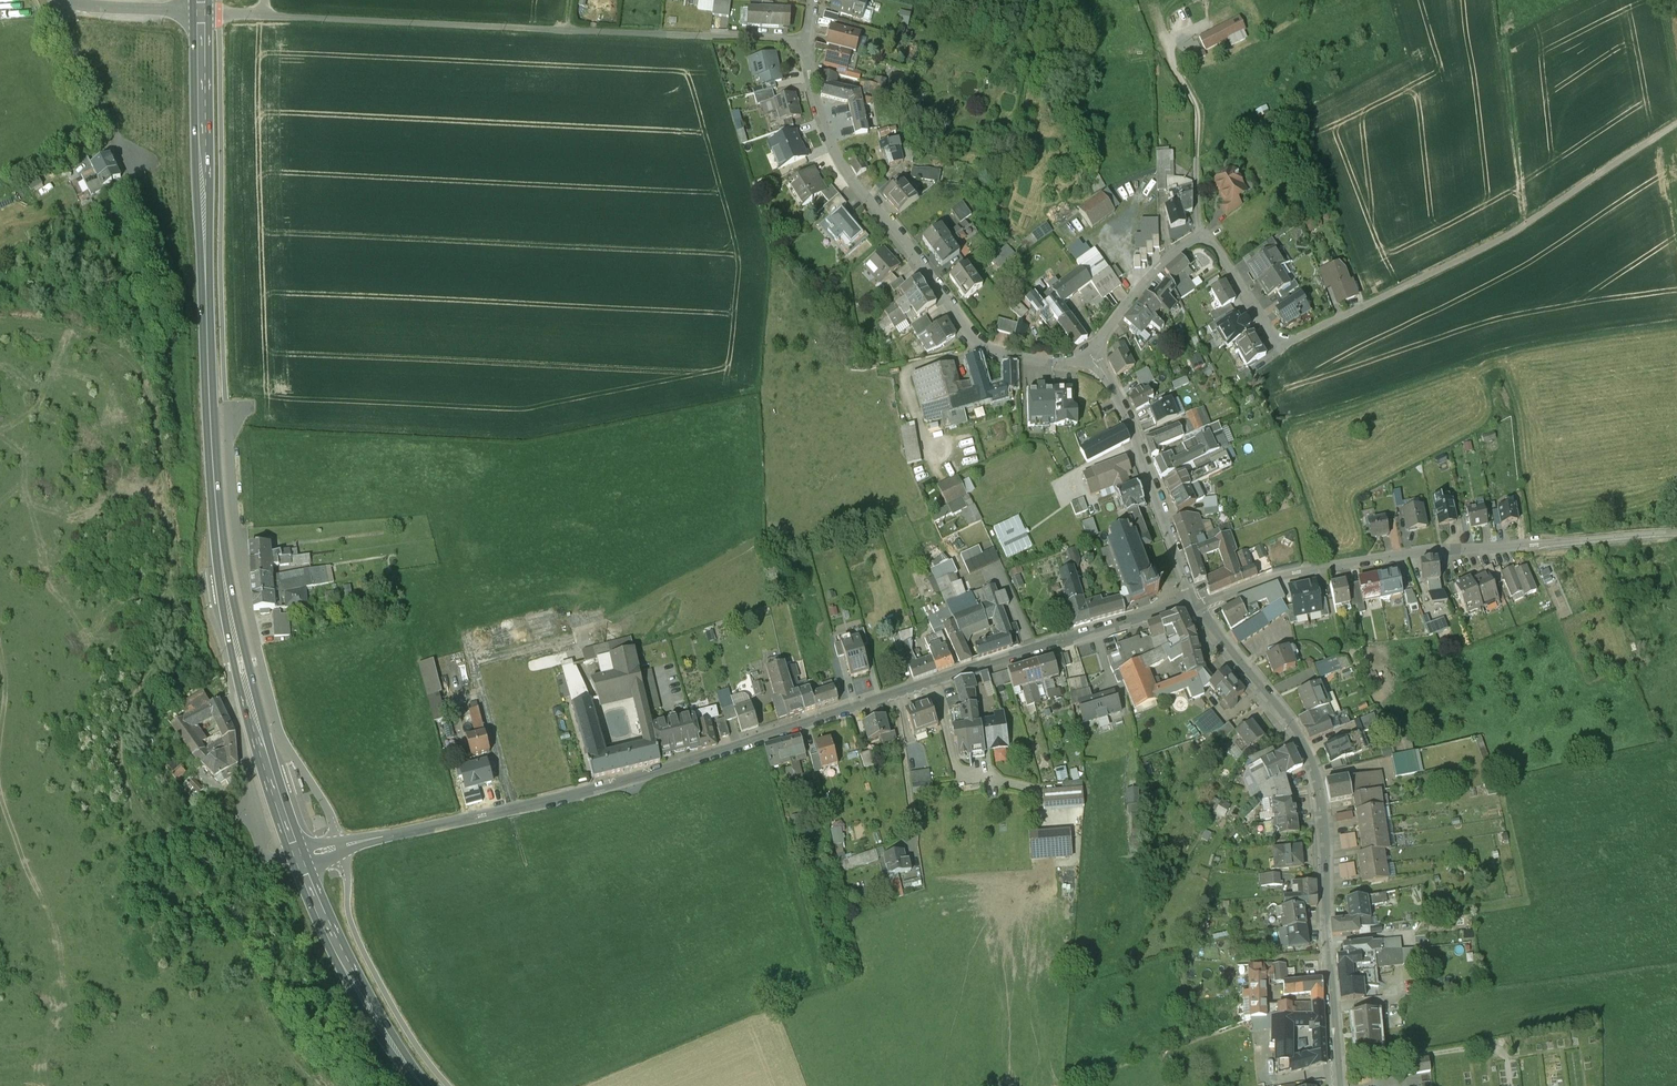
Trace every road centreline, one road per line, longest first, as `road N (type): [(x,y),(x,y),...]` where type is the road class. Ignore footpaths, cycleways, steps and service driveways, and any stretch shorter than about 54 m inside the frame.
road 1 (residential): [(1194,604),(641,776),(298,857)]
road 2 (track): [(806,41),(219,10)]
road 3 (residential): [(1336,1085),(1323,814),(1312,765),(1284,715),(1194,604)]
road 4 (secondary): [(218,524),(201,9)]
road 5 (residential): [(1676,545),(1450,547),(1302,569),(1194,604)]
road 6 (residential): [(1089,354),(1019,358),(969,334),(828,140),(812,100),(806,41)]
road 7 (unclassified): [(1282,340),(1521,226),(1676,122)]
road 8 (secondary): [(218,524),(241,665),(298,857)]
road 9 (residential): [(1089,354),(1161,263),(1195,237),(1212,242),(1282,340)]
road 10 (residential): [(1194,604),(1125,408),(1089,354)]
road 11 (secondary): [(298,857),(354,981),(422,1085)]
road 12 (unclassified): [(201,9),(69,0)]

